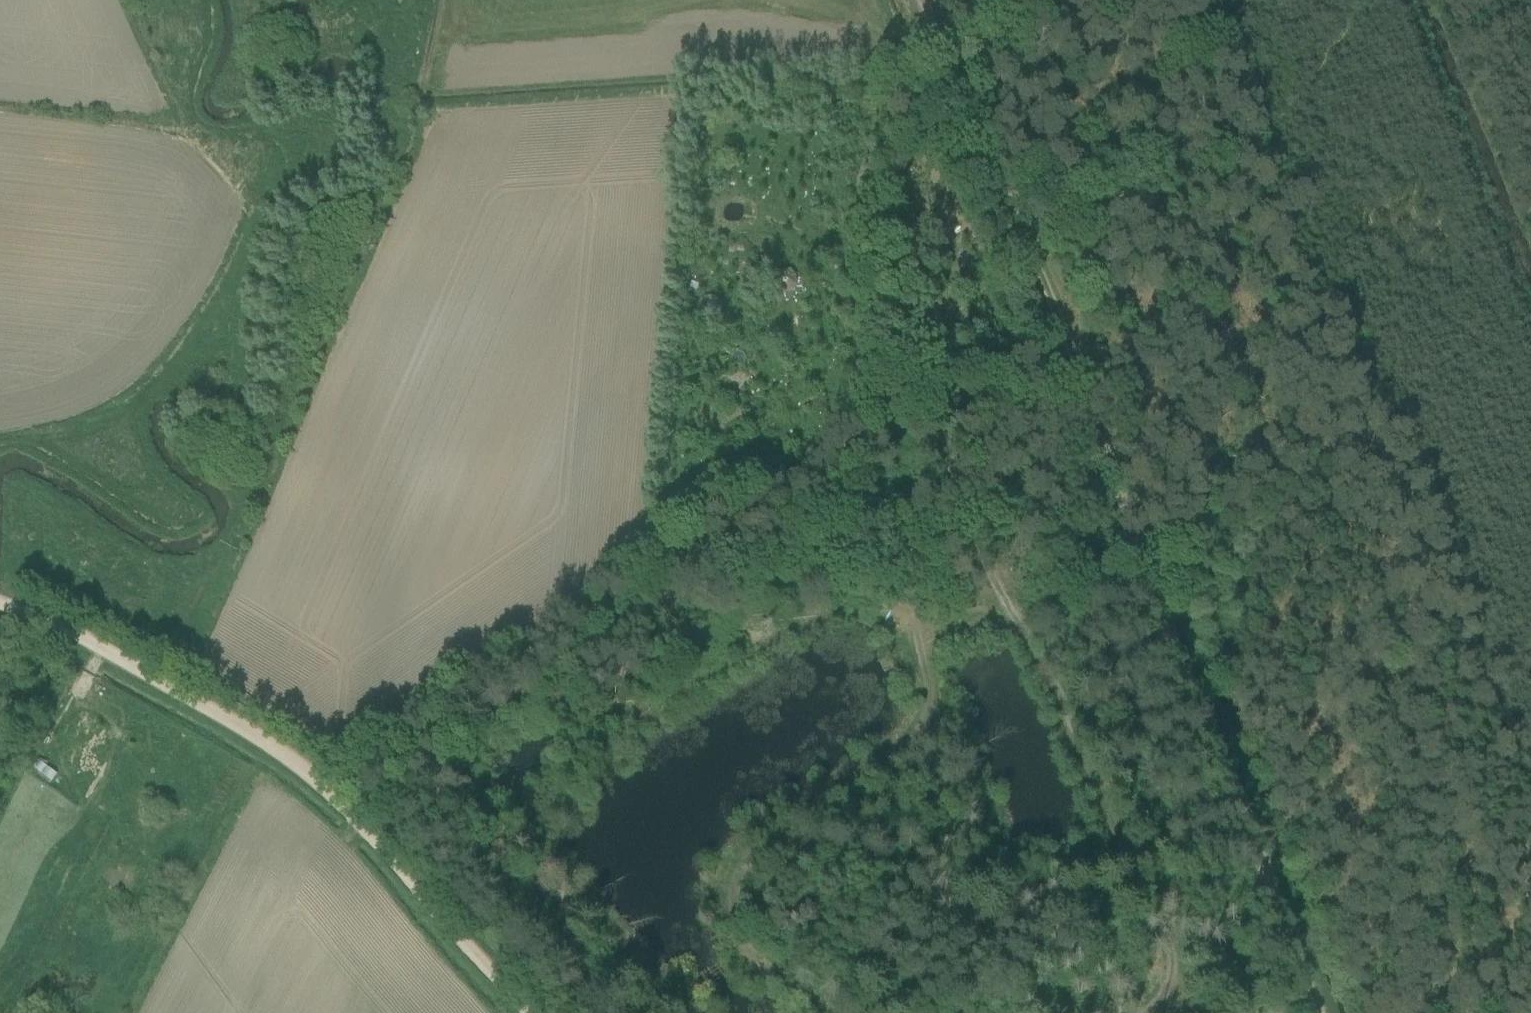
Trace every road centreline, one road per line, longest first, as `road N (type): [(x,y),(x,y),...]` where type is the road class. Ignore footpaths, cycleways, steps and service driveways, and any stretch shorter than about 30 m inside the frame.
road 1 (track): [(917,0),(1318,1012)]
road 2 (track): [(523,1012),(368,829),(313,779),(158,678),(0,605)]

